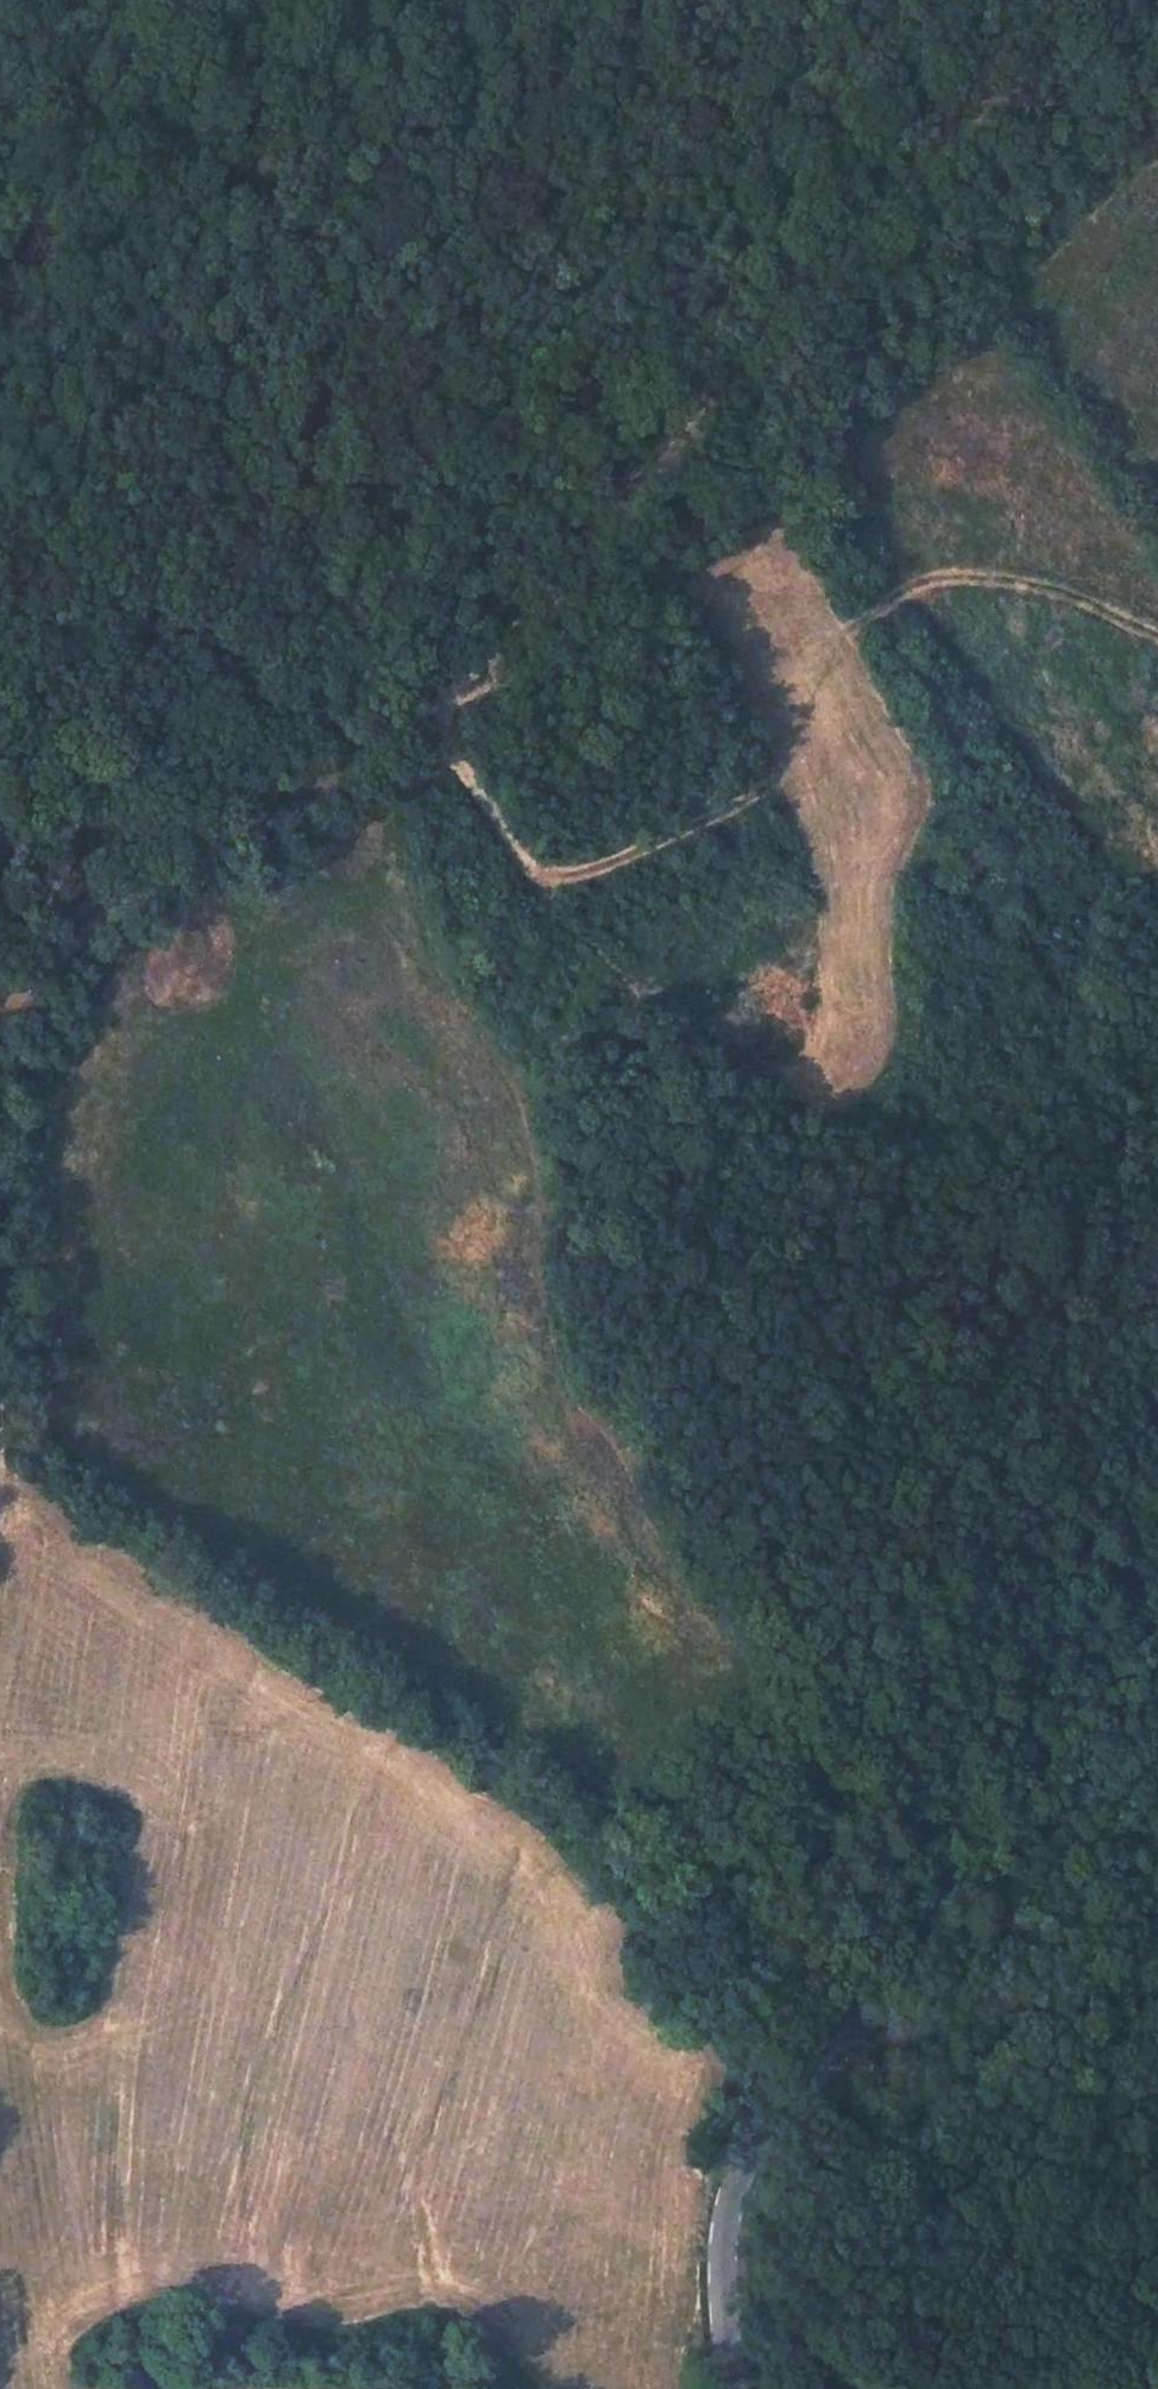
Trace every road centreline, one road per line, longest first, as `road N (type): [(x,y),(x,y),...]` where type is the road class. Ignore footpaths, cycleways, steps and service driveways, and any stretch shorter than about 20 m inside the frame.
road 1 (track): [(1091,0),(840,254),(511,636),(421,719)]
road 2 (track): [(1157,677),(1086,676),(915,590),(866,615),(769,788),(538,891),(421,719)]
road 3 (unclassified): [(750,2388),(740,2306),(744,2202),(849,2049),(935,2003),(1004,1983),(1157,1964)]
road 4 (track): [(421,719),(181,865)]
road 5 (track): [(181,865),(0,994)]

